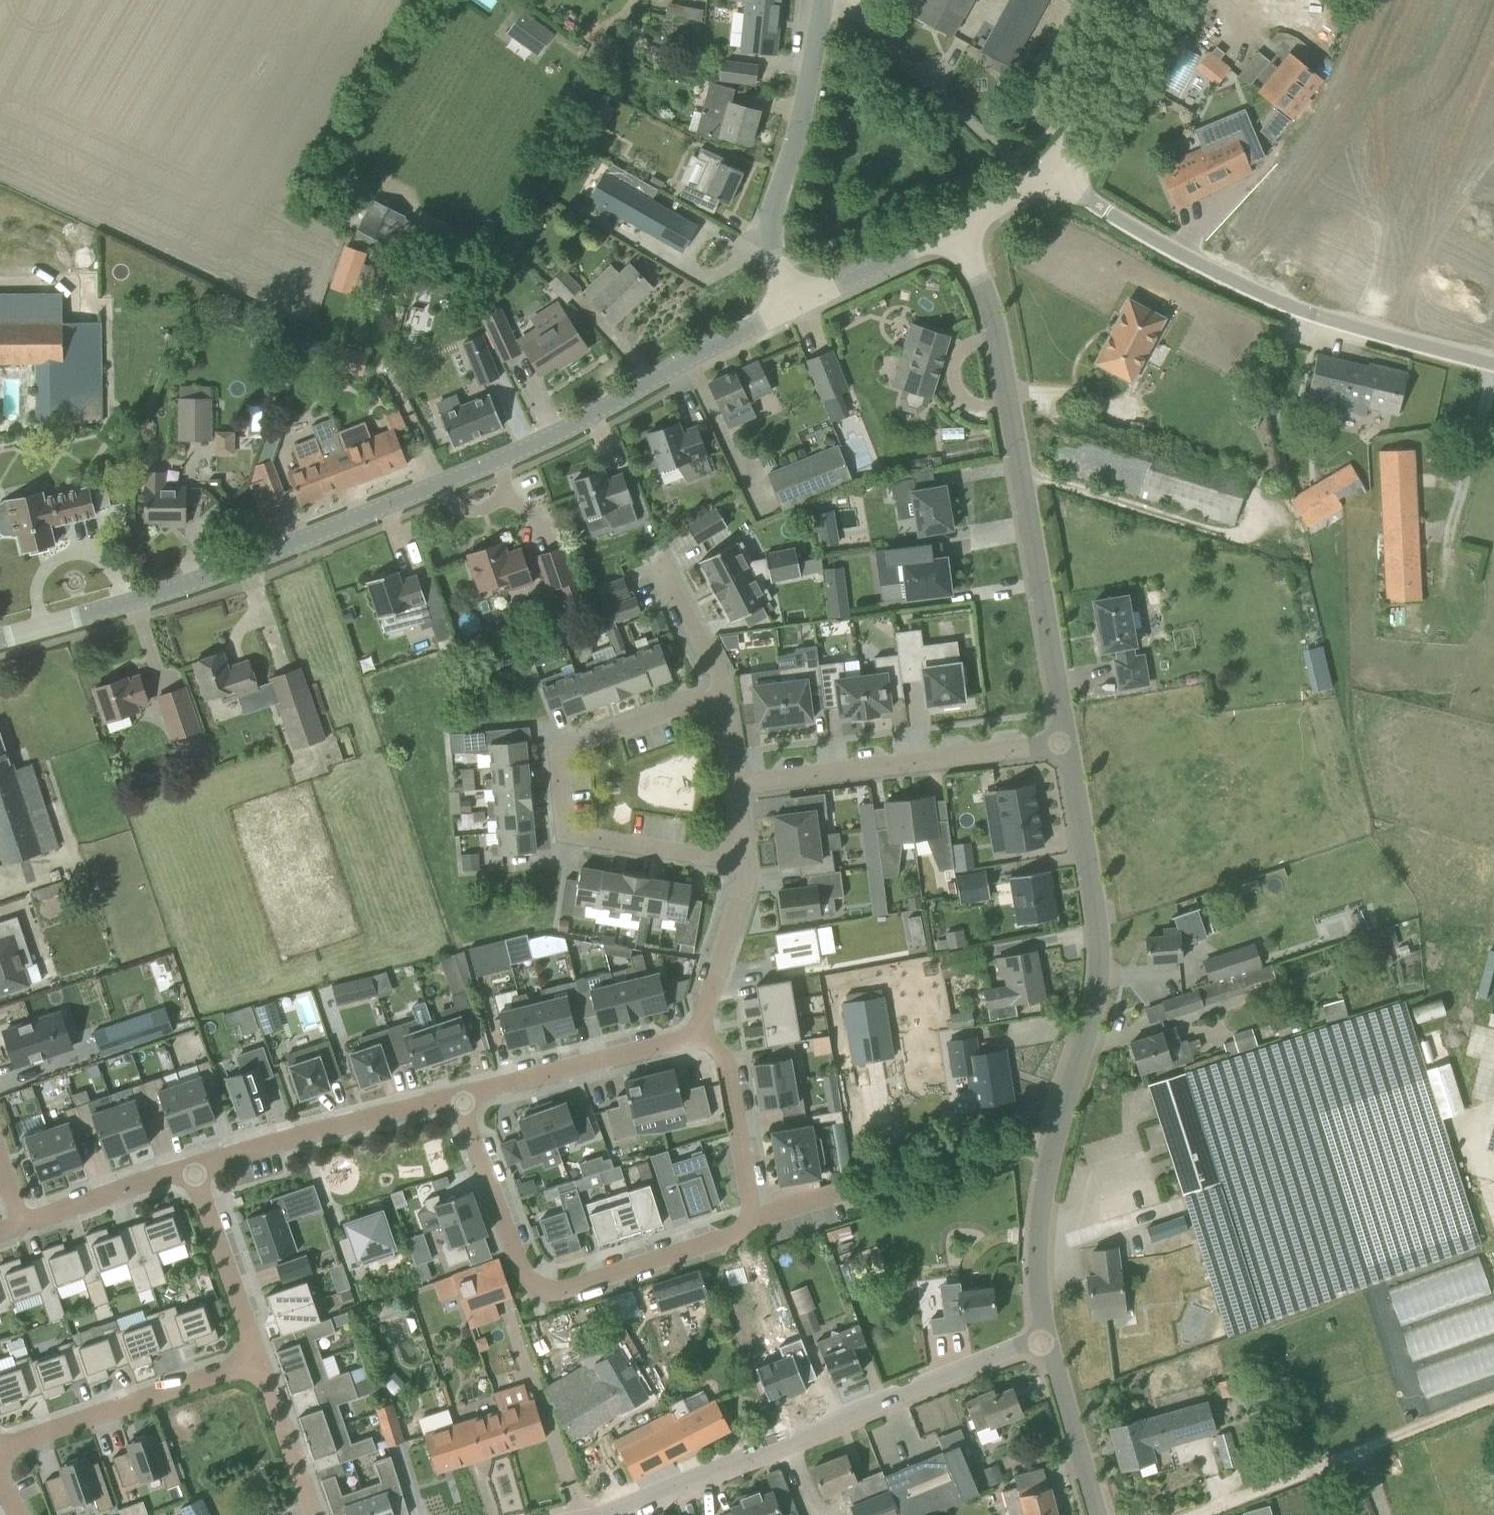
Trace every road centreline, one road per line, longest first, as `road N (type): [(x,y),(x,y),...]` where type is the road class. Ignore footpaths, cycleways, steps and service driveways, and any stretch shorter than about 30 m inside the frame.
road 1 (tertiary): [(0,638),(181,585),(387,505),(521,449),(782,313)]
road 2 (residential): [(462,1102),(503,1235),(518,1260),(548,1281),(579,1284),(767,1228),(712,1035)]
road 3 (unclassified): [(1056,1337),(1039,1201),(1102,993),(1105,930),(1074,743)]
road 4 (unclassified): [(1074,743),(1023,524),(988,320),(954,222)]
road 5 (residential): [(576,1514),(655,1493),(1056,1337)]
road 6 (unclassified): [(1493,366),(1228,287),(1096,203),(1051,150)]
road 7 (residential): [(726,706),(559,756),(565,837),(742,865)]
road 8 (residential): [(741,793),(1022,742),(1074,743)]
road 9 (residential): [(1187,1514),(1493,1396)]
road 10 (tertiary): [(782,313),(769,166),(820,0)]
road 11 (residential): [(462,1102),(196,1173)]
road 12 (residential): [(254,1364),(0,1457)]
road 13 (residential): [(712,1035),(462,1102)]
road 14 (residential): [(196,1173),(254,1364)]
road 15 (tertiary): [(782,313),(954,222)]
road 16 (unclassified): [(1103,1514),(1056,1337)]
road 17 (residential): [(26,1225),(196,1173)]
road 18 (tertiary): [(1051,150),(1111,70),(1140,0)]
road 19 (residential): [(742,865),(712,1035)]
road 20 (residential): [(254,1364),(310,1514)]
road 21 (residential): [(659,562),(726,706)]
road 22 (tertiary): [(954,222),(1051,150)]

